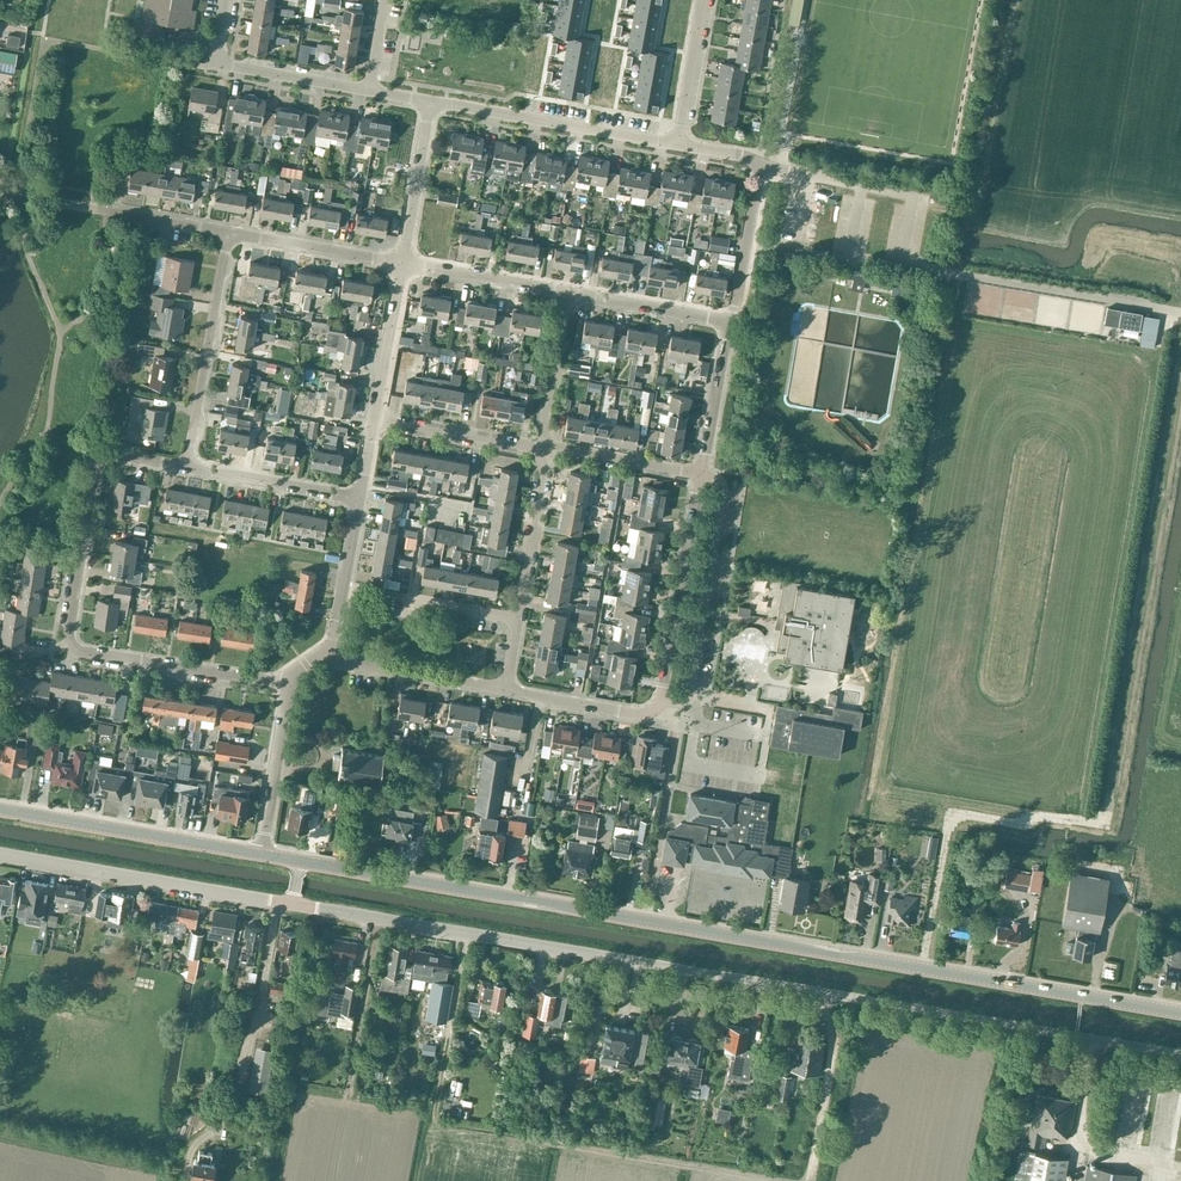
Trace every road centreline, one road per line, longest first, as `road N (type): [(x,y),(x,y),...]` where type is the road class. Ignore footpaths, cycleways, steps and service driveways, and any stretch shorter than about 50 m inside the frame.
road 1 (unclassified): [(1180,1054),(292,903)]
road 2 (tertiary): [(1180,1014),(299,861)]
road 3 (residential): [(289,683),(74,650),(70,631),(100,451)]
road 4 (unclassified): [(292,903),(0,855)]
road 5 (residential): [(702,473),(718,476),(723,490),(689,696),(661,699)]
road 6 (tertiary): [(261,854),(0,810)]
road 7 (residential): [(677,144),(431,101)]
road 8 (residential): [(188,467),(228,232)]
road 9 (residential): [(228,232),(0,191)]
road 10 (residential): [(702,473),(661,699)]
road 11 (residential): [(369,90),(219,63),(229,0)]
road 12 (residential): [(508,691),(343,661),(332,652)]
road 13 (residential): [(519,623),(543,448)]
road 14 (residential): [(401,263),(228,232)]
road 15 (residential): [(359,499),(188,467)]
road 16 (residential): [(261,854),(289,683)]
road 17 (residential): [(571,292),(401,263)]
road 18 (residential): [(543,448),(373,420)]
road 19 (residential): [(401,263),(431,101)]
road 20 (residential): [(730,323),(571,292)]
road 21 (residential): [(702,473),(543,448)]
road 22 (residential): [(661,699),(645,714),(508,691)]
road 23 (residential): [(762,166),(730,323)]
road 24 (residential): [(373,420),(401,263)]
road 25 (residential): [(543,448),(571,292)]
road 26 (residential): [(332,652),(359,499)]
road 27 (residential): [(730,323),(702,473)]
road 28 (residential): [(677,144),(702,0)]

